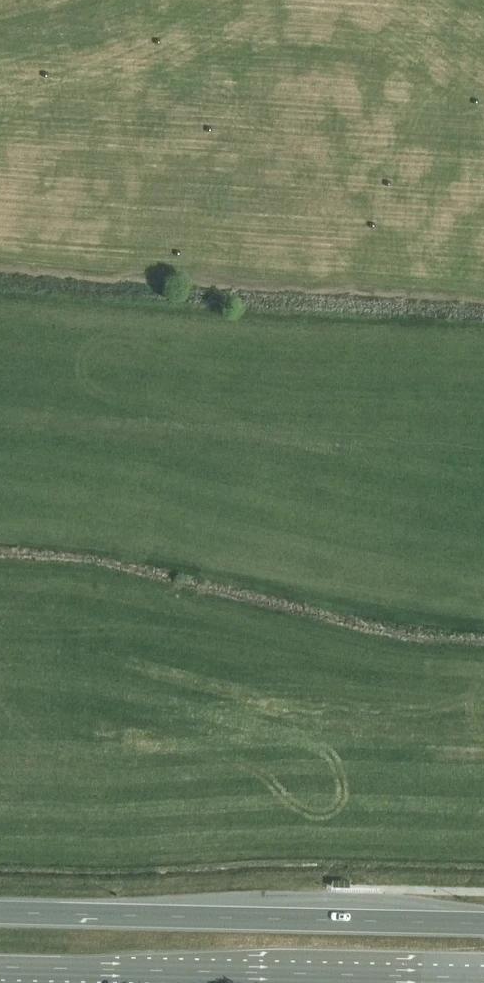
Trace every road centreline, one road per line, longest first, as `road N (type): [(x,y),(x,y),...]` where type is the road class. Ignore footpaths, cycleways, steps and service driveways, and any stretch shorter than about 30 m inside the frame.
road 1 (primary): [(0,968),(483,979)]
road 2 (primary): [(483,924),(0,914)]

